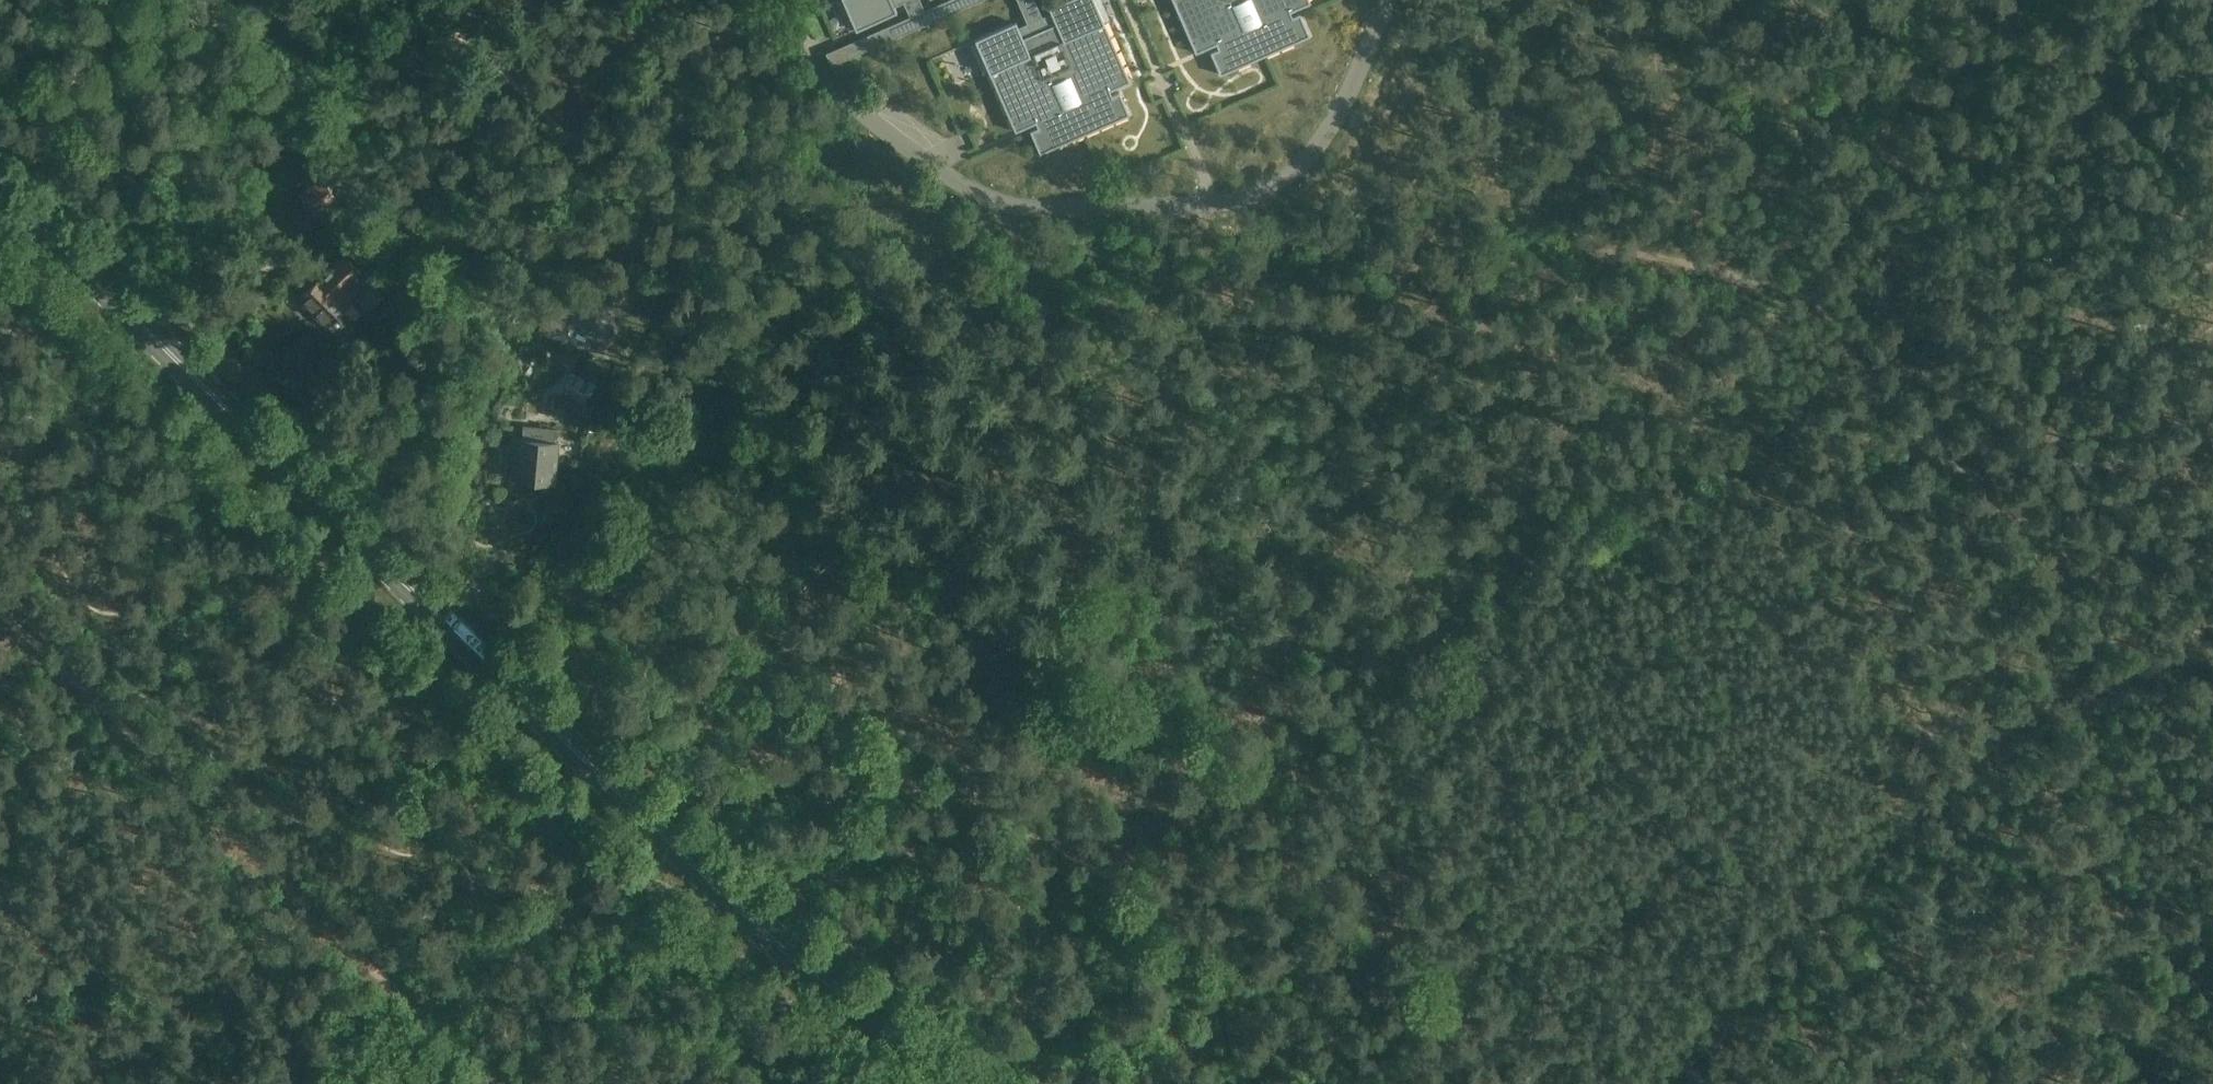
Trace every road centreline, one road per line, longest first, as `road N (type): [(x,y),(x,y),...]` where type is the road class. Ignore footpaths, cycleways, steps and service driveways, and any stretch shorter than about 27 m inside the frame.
road 1 (primary): [(962,1083),(790,954),(0,189)]
road 2 (track): [(2212,640),(2009,516),(1882,392),(1817,299),(1813,290),(1856,211),(1924,0)]
road 3 (residential): [(762,0),(835,92),(982,196),(1018,208),(1159,211),(1257,197),(1285,180),(1340,110),(1389,0)]
road 4 (track): [(489,1083),(0,625)]

